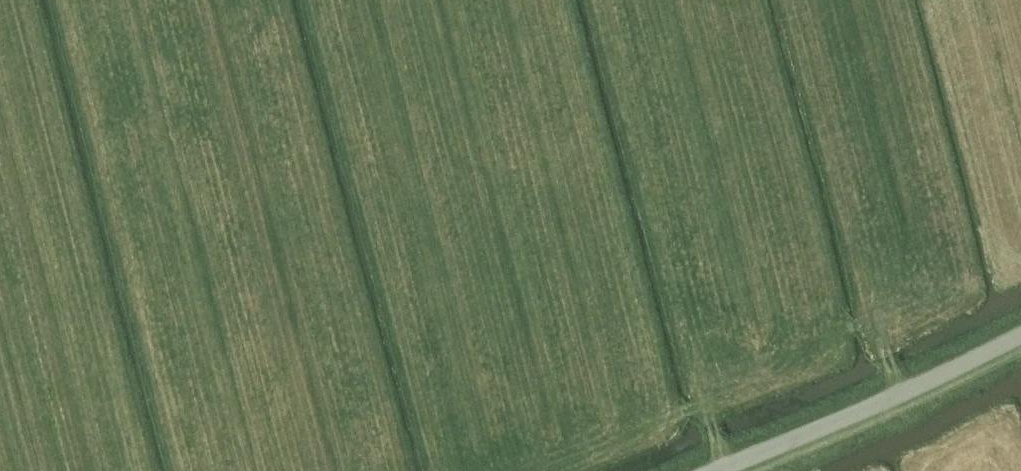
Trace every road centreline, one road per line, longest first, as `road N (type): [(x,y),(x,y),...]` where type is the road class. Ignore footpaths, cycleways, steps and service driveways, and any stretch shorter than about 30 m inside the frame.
road 1 (unclassified): [(1020,331),(717,470)]

